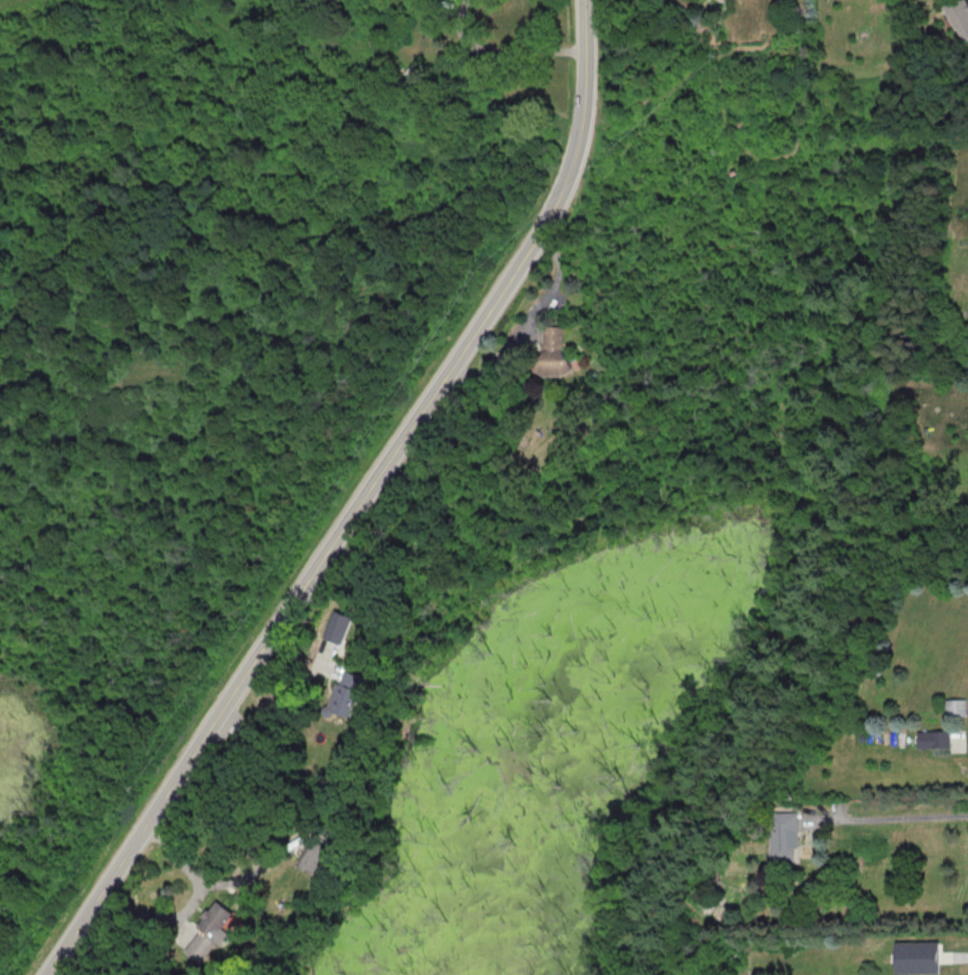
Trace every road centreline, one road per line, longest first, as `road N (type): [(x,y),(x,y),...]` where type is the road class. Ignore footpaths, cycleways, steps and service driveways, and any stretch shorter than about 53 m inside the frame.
road 1 (tertiary): [(589,0),(588,138),(52,974)]

